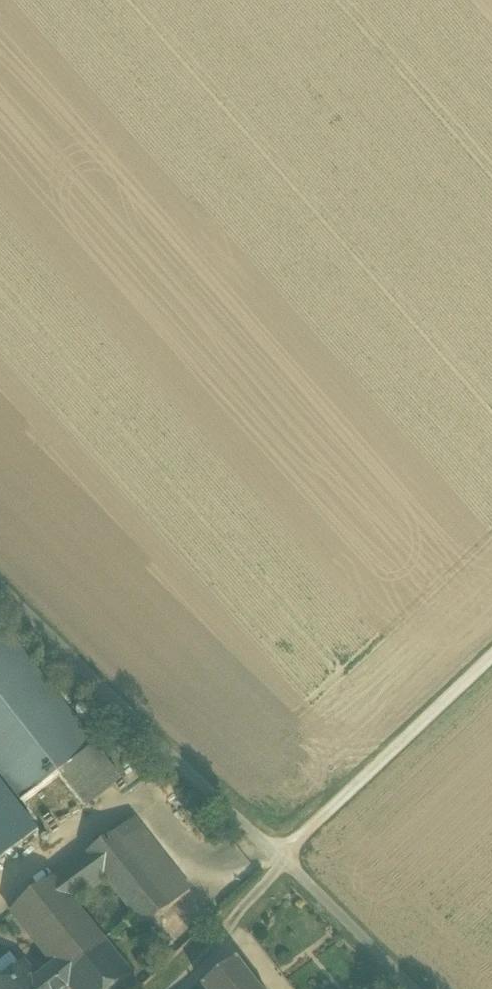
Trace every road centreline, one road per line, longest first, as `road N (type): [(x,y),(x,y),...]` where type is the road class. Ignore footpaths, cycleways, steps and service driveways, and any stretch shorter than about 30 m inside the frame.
road 1 (unclassified): [(412,988),(0,586)]
road 2 (track): [(282,861),(491,661)]

